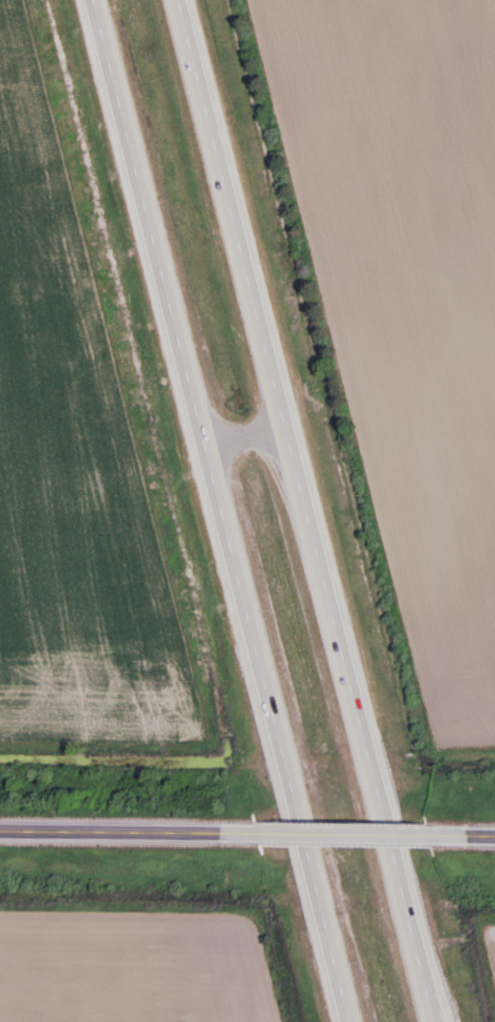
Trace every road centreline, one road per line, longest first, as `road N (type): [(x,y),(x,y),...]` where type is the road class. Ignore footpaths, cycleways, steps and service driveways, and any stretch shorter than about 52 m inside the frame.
road 1 (motorway): [(439,1021),(182,0)]
road 2 (motorway): [(89,0),(345,1021)]
road 3 (residential): [(0,828),(267,831)]
road 4 (residential): [(267,831),(455,834)]

